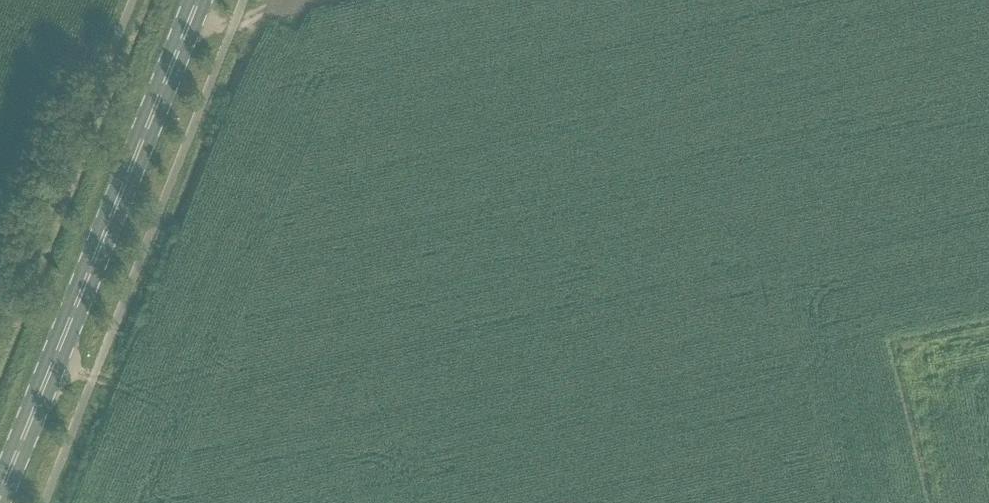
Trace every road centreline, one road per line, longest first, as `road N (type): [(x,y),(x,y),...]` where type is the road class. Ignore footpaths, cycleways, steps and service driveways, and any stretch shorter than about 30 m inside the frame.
road 1 (primary): [(0,493),(198,0)]

